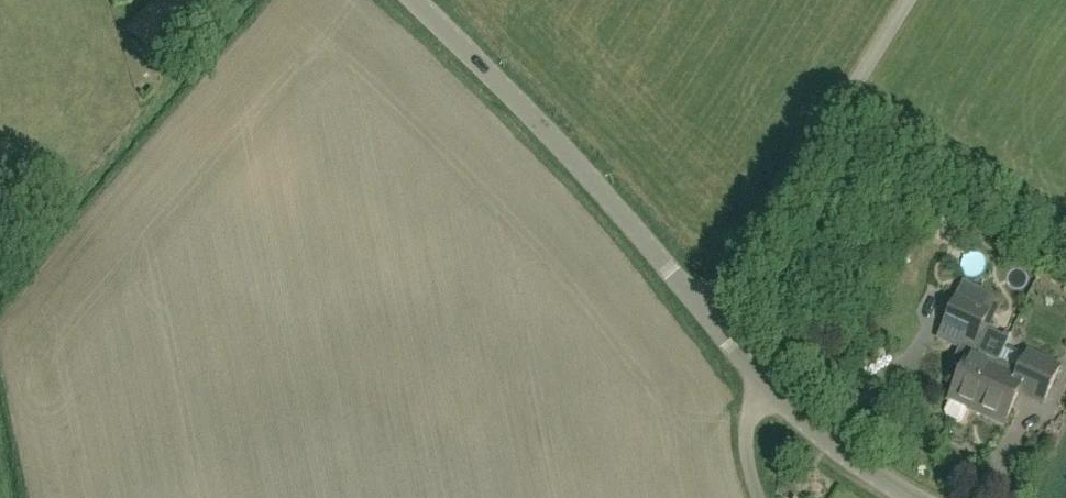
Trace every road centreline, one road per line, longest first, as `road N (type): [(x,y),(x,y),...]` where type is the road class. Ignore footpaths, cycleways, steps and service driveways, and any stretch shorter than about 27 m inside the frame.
road 1 (unclassified): [(908,497),(810,429),(768,388),(712,318),(410,0)]

